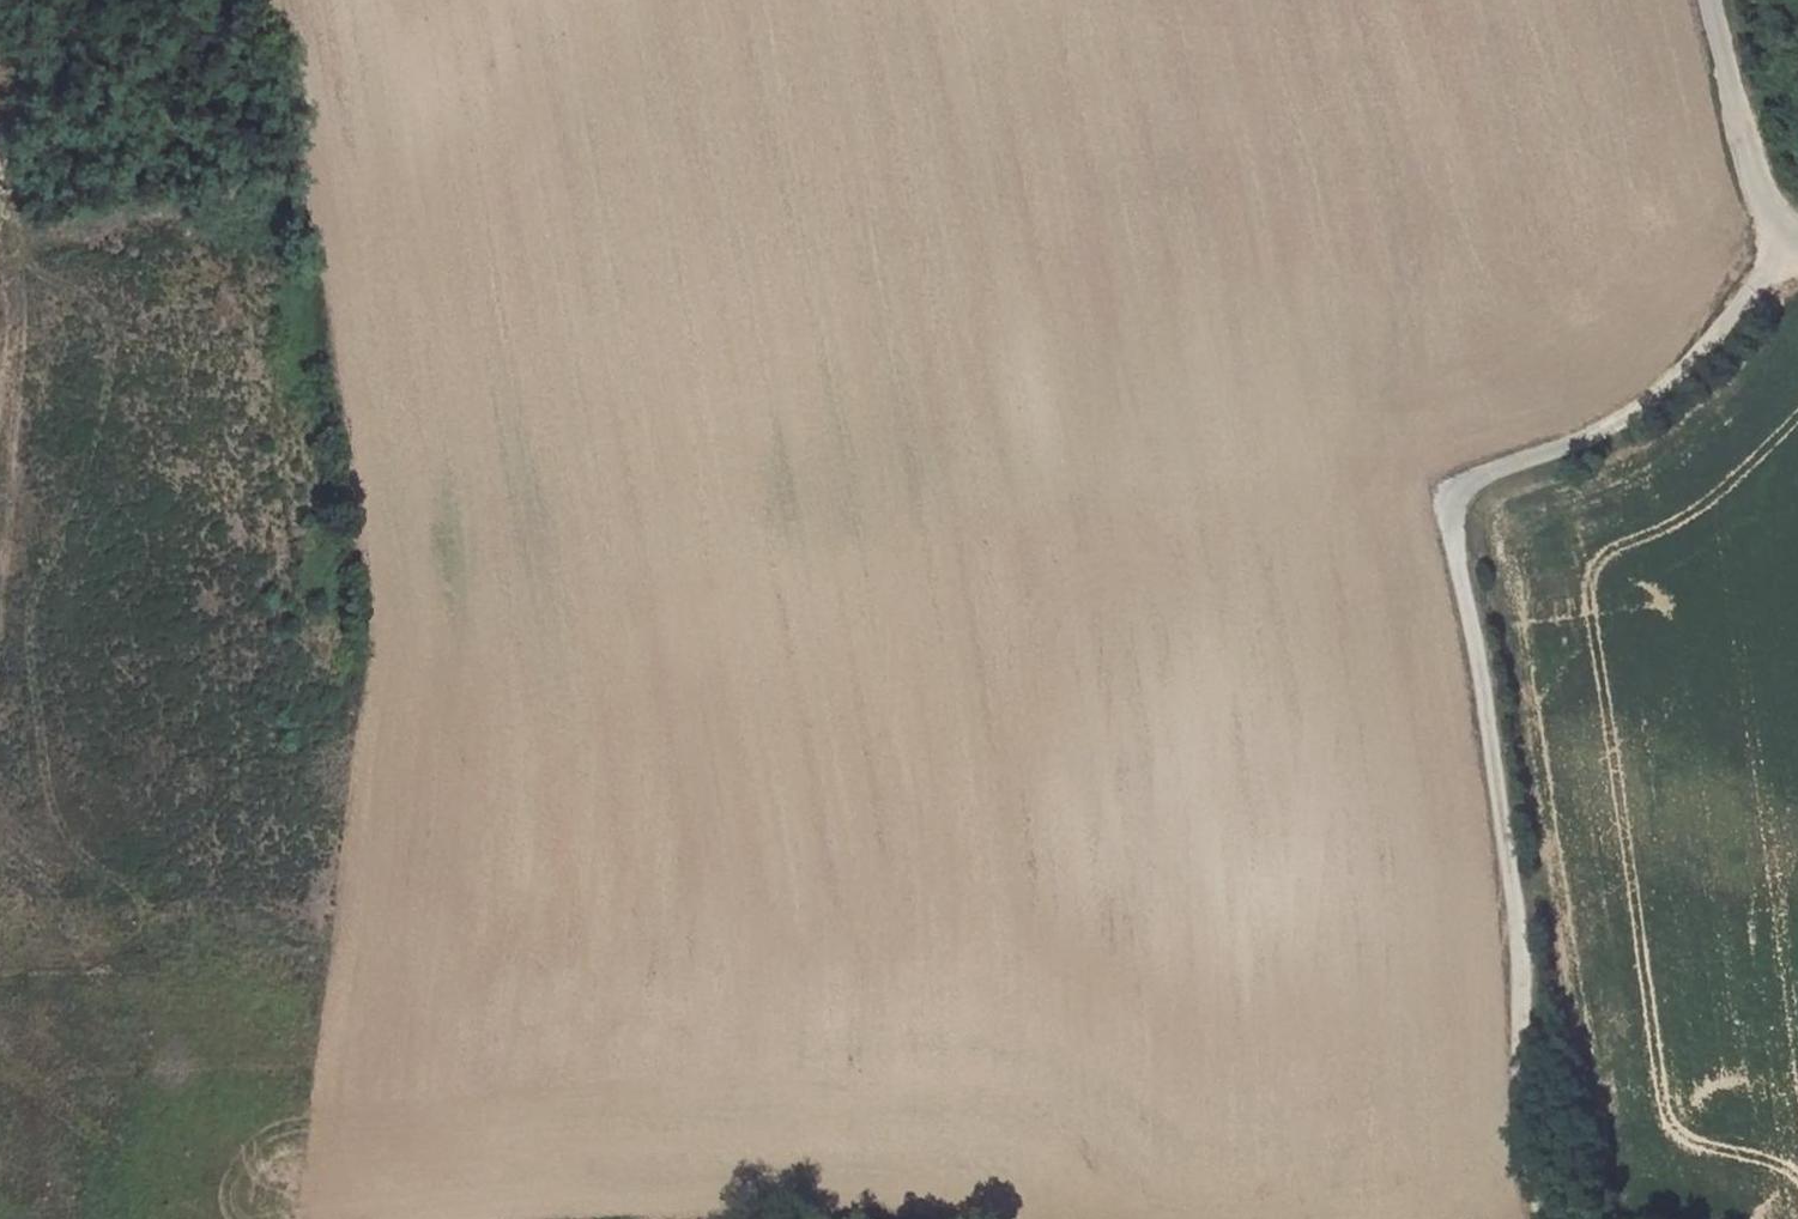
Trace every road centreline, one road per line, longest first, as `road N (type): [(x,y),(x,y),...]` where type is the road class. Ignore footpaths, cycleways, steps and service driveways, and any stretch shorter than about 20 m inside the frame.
road 1 (track): [(1461,568),(1528,943),(1530,1149),(1543,1218)]
road 2 (unclassified): [(1784,256),(1713,0)]

